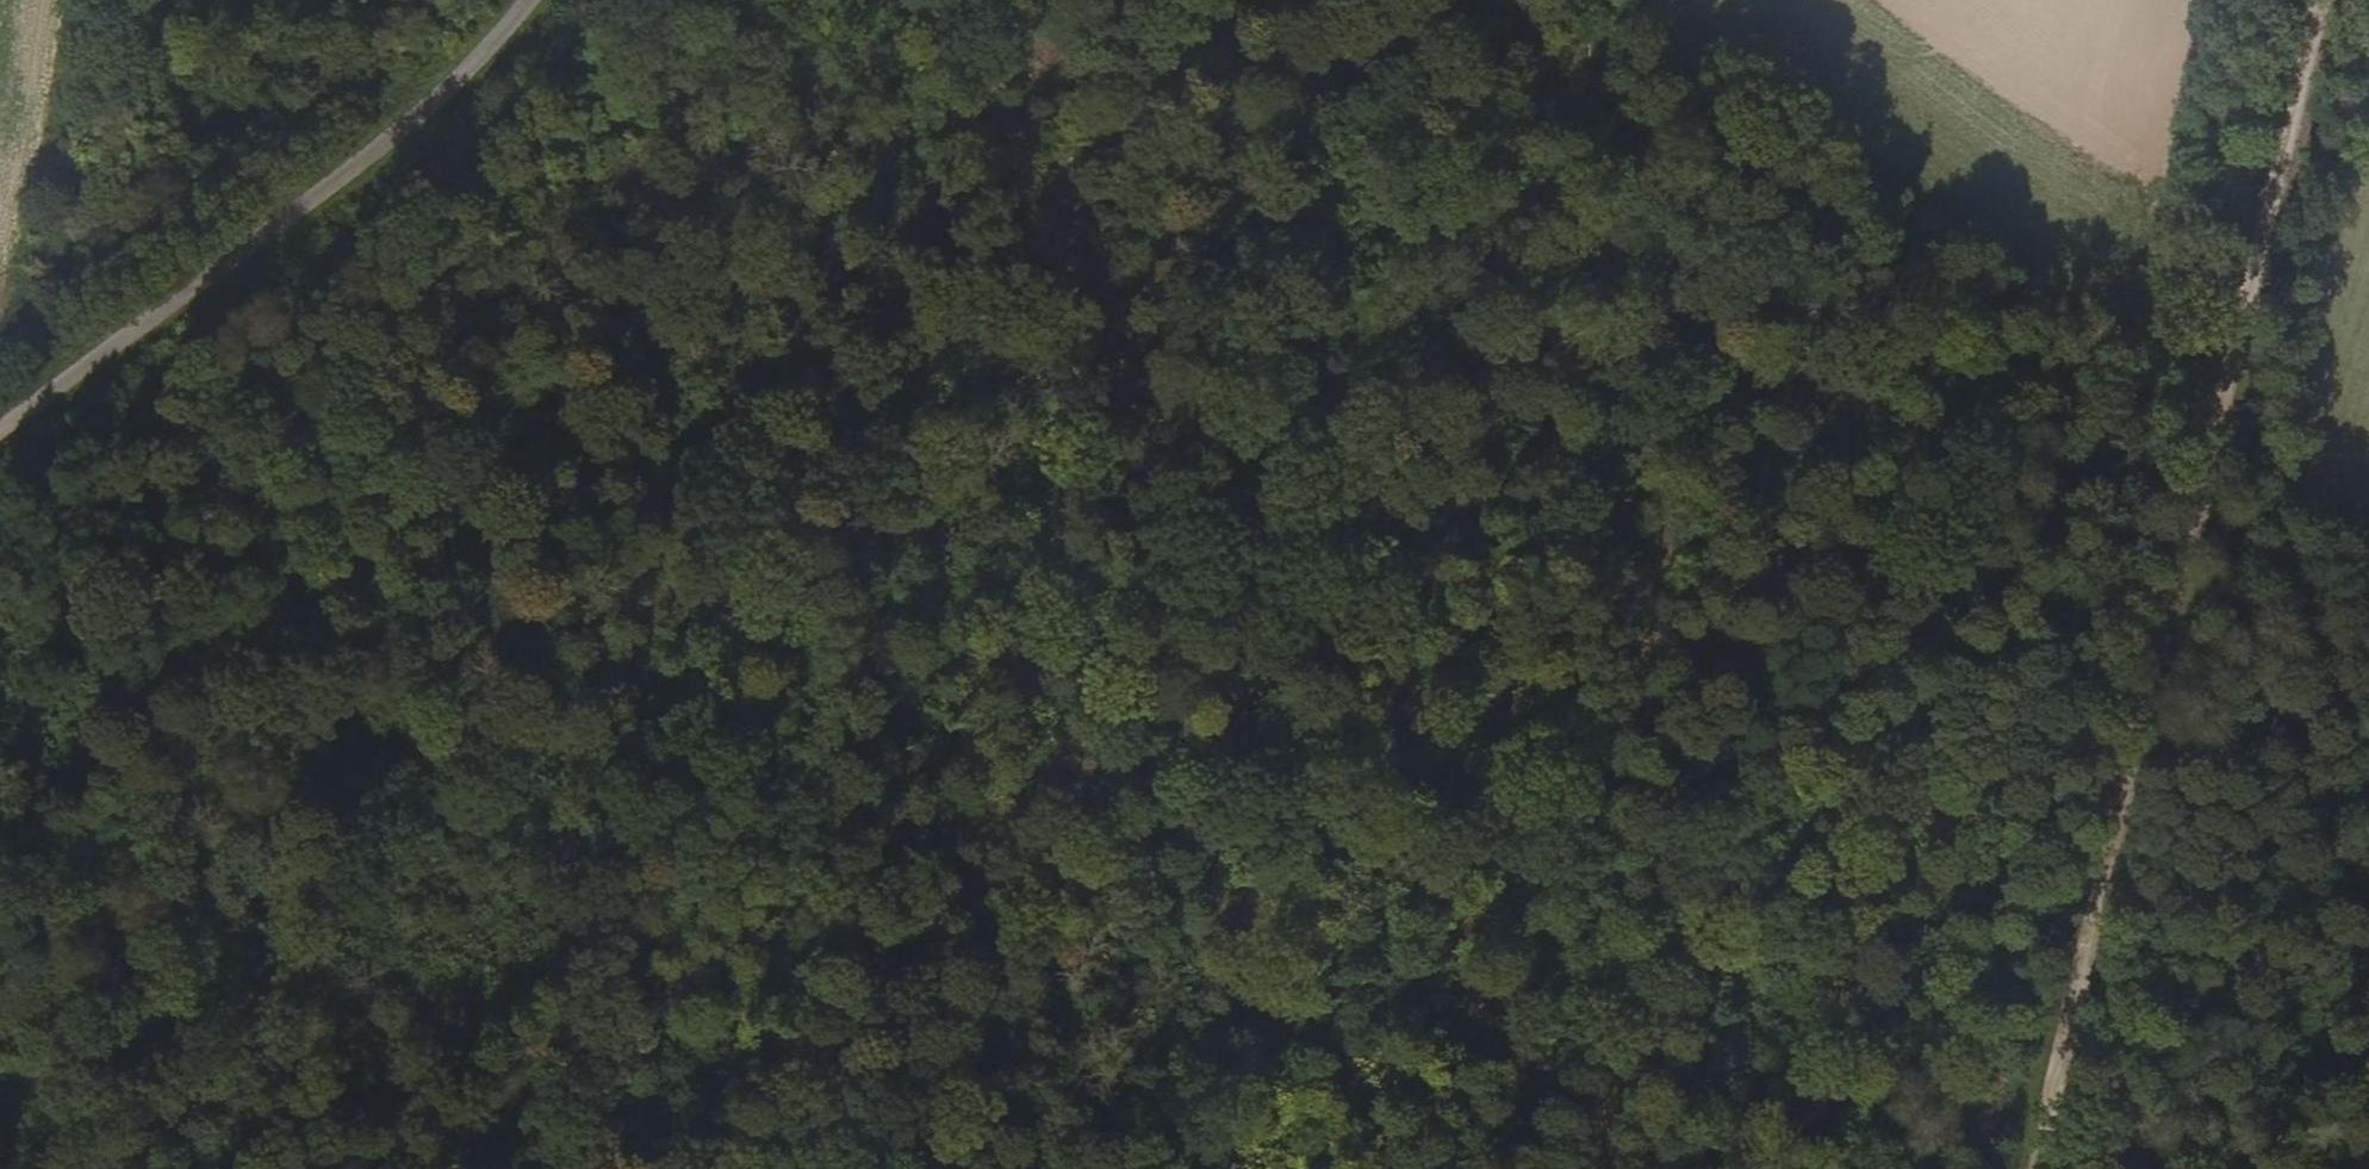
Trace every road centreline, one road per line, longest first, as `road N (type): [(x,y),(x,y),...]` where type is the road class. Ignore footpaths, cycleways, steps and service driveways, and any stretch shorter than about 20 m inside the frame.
road 1 (track): [(2308,0),(2026,1168)]
road 2 (unclassified): [(522,0),(501,30),(89,378),(0,439)]

